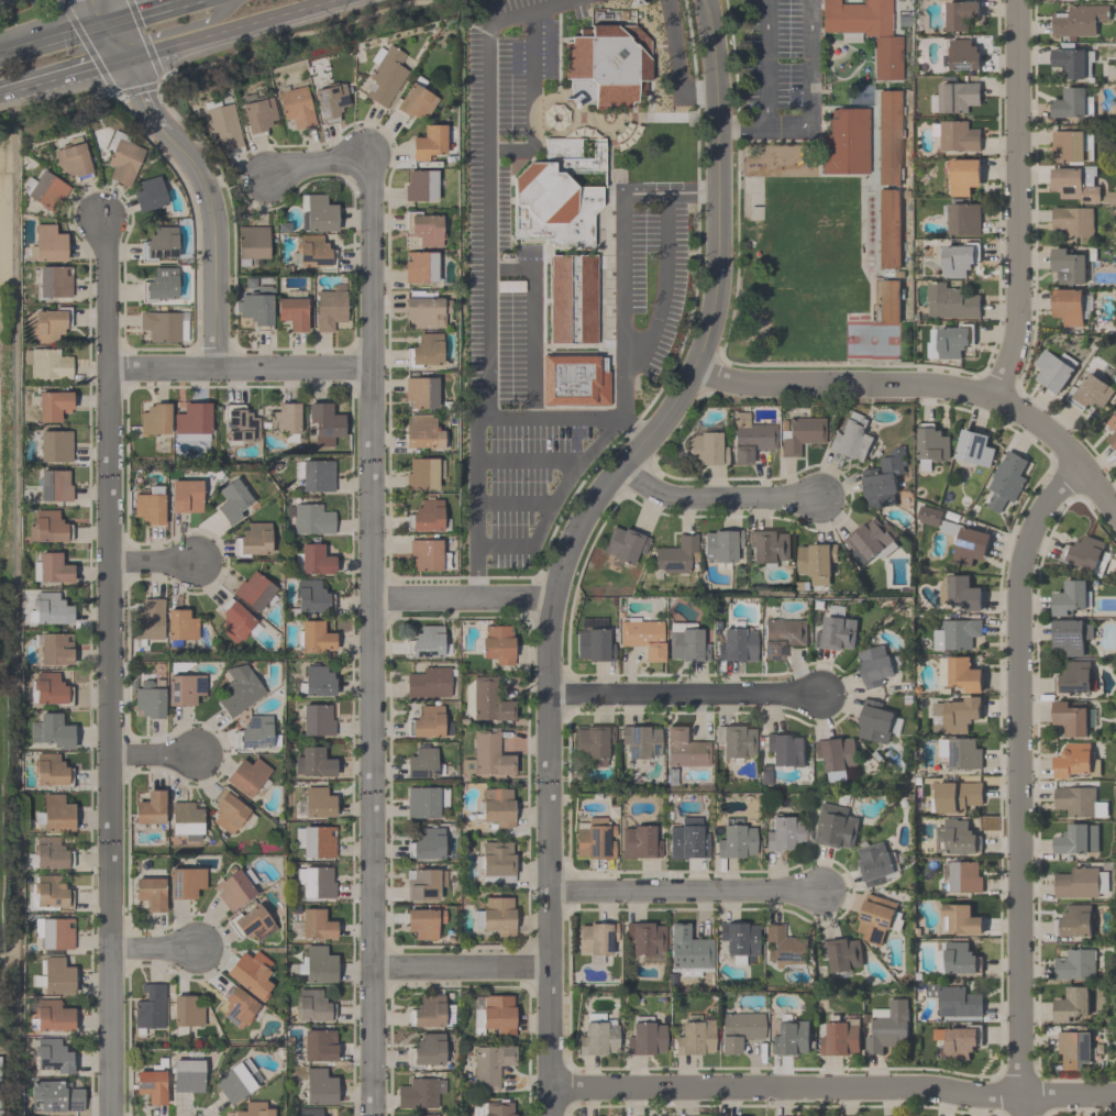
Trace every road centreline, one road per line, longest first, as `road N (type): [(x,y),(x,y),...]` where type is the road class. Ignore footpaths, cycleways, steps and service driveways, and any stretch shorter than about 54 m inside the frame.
road 1 (residential): [(705,0),(719,230),(693,374),(577,528),(553,596),(546,697),(551,1115)]
road 2 (residential): [(364,158),(369,1115)]
road 3 (residential): [(100,217),(110,564),(108,1115)]
road 4 (residential): [(1081,472),(1035,520),(1015,585),(1015,1091)]
road 5 (residential): [(550,1091),(1115,1091)]
road 6 (residential): [(693,374),(997,394),(1037,418),(1115,518)]
road 7 (residential): [(1017,0),(997,394)]
road 8 (residential): [(125,60),(198,179),(213,234),(214,367)]
road 9 (residential): [(546,697),(816,692)]
road 10 (residential): [(551,891),(820,892)]
road 11 (residential): [(106,369),(367,367)]
road 12 (primary): [(125,60),(342,0)]
road 13 (residential): [(622,464),(670,497),(819,496)]
road 14 (residential): [(369,596),(553,596)]
road 15 (residential): [(369,968),(546,965)]
road 16 (primary): [(0,97),(125,60)]
road 17 (primary): [(232,0),(217,16),(145,37),(125,60)]

